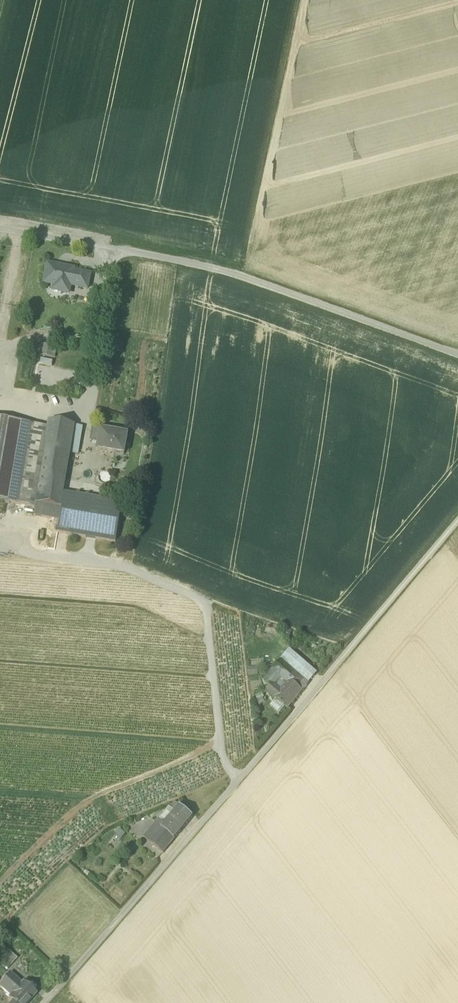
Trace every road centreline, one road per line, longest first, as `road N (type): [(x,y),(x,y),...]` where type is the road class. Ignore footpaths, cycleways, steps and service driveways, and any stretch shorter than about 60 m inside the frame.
road 1 (unclassified): [(44,1002),(457,528)]
road 2 (unclassified): [(457,356),(228,272),(0,230)]

